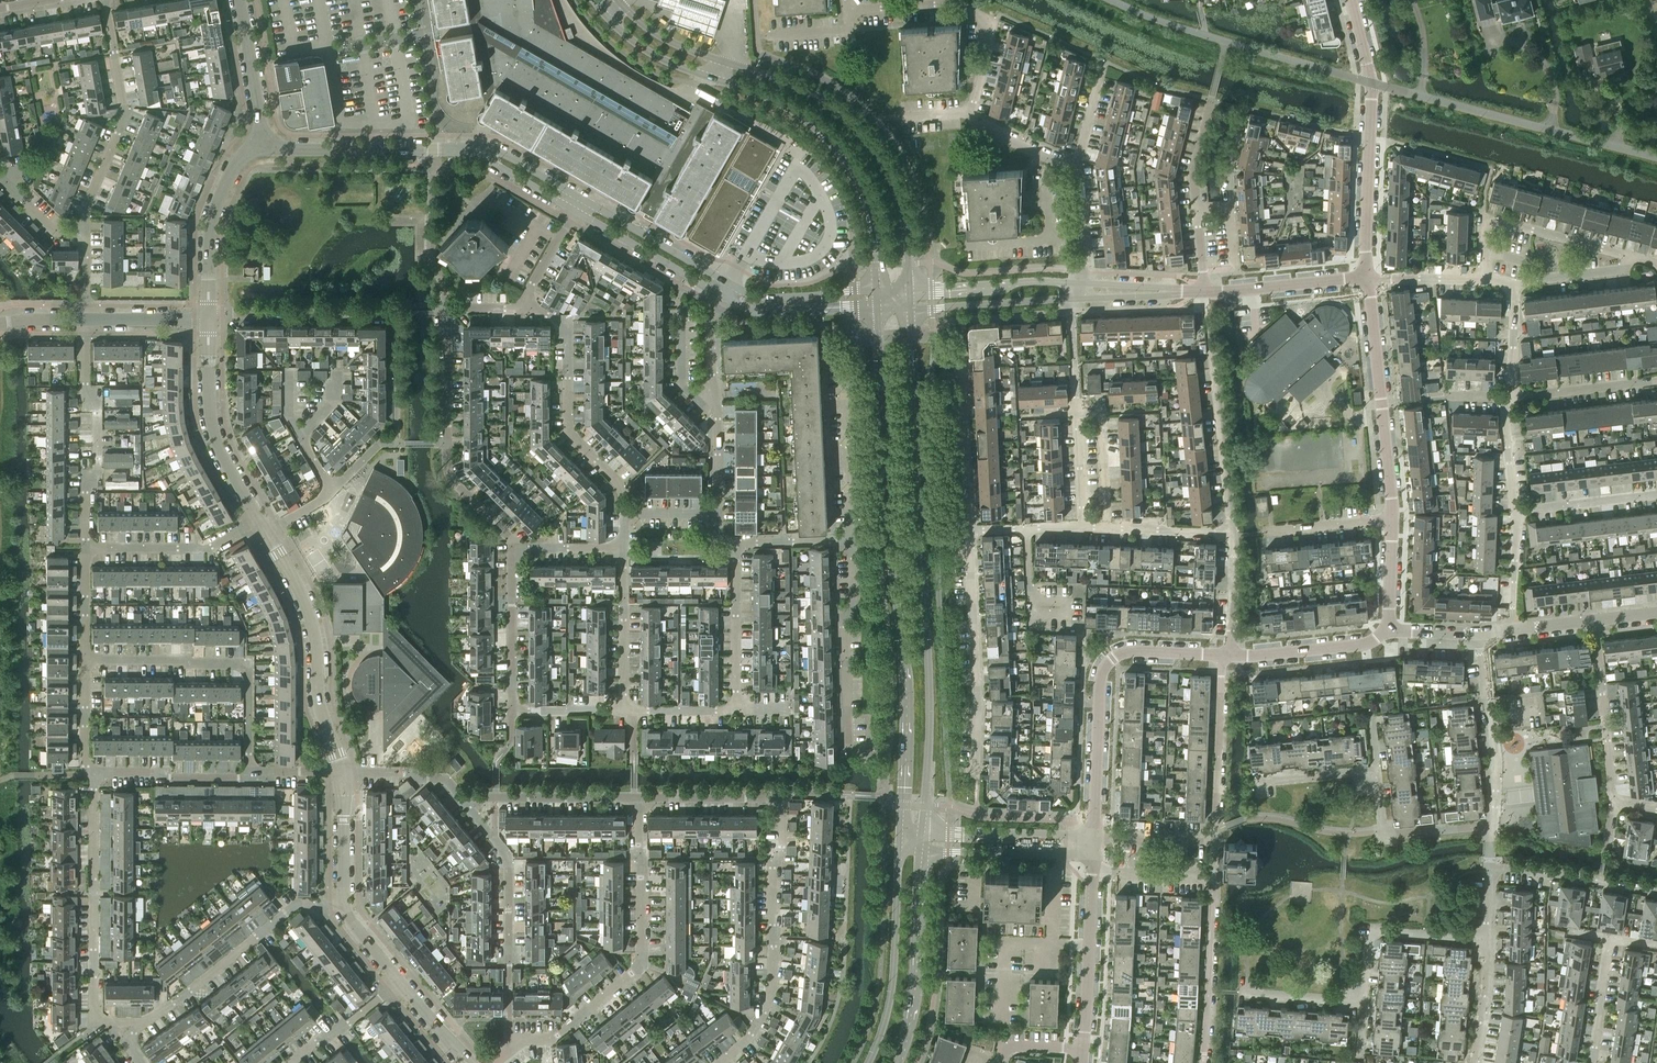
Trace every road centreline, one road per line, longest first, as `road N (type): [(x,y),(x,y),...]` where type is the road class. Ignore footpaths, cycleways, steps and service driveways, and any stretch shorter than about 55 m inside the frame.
road 1 (secondary): [(881,304),(890,562),(906,675),(901,843)]
road 2 (secondary): [(923,831),(930,709),(910,303)]
road 3 (secondary): [(910,303),(895,186),(846,117),(803,89),(679,45),(619,0)]
road 4 (secondary): [(594,0),(653,53),(782,103),(821,128),(866,195),(881,304)]
road 5 (residential): [(720,1062),(749,1037),(772,987),(781,798),(638,797)]
road 6 (residential): [(1078,170),(972,123),(993,26),(974,11),(847,11)]
road 7 (residential): [(512,548),(447,461),(446,308),(524,303)]
road 8 (residential): [(509,1051),(523,1039),(552,1038),(642,966),(638,797)]
road 9 (tertiary): [(261,141),(478,151),(578,205)]
road 10 (residential): [(1094,838),(1216,841),(1226,654)]
road 11 (residential): [(1203,1062),(1213,875),(1092,870)]
road 12 (tertiary): [(1094,838),(1101,670),(1128,651),(1226,654)]
road 13 (unclassified): [(1656,156),(1371,82)]
road 14 (residential): [(134,1022),(97,1023),(88,774)]
road 15 (residential): [(249,777),(248,663),(86,662)]
road 16 (unclassified): [(1371,82),(1113,0)]
road 17 (tertiary): [(343,779),(318,703),(308,611),(264,529)]
road 18 (residential): [(509,1051),(507,855),(462,802)]
road 19 (residential): [(624,512),(619,482),(570,430),(567,335),(524,303)]
road 20 (residential): [(134,1022),(154,1017),(297,904),(342,903)]
road 21 (residential): [(975,776),(969,530)]
road 22 (tertiary): [(1393,520),(1369,279)]
road 23 (residential): [(86,231),(86,208),(125,117),(105,0)]
road 24 (residential): [(84,554),(86,487),(93,479),(87,320)]
road 25 (residential): [(1594,620),(1615,809),(1656,810)]
road 26 (tertiary): [(264,529),(212,424),(208,317)]
road 27 (secondary): [(901,843),(892,986),(867,1062)]
road 28 (secondary): [(897,1062),(914,999),(921,849)]
road 29 (residential): [(849,749),(852,538)]
road 30 (residential): [(1628,256),(1485,218),(1484,280)]
road 31 (tertiary): [(1369,279),(1371,82)]
road 32 (tertiary): [(208,317),(207,226),(239,162),(261,141)]
road 33 (residential): [(1232,532),(1209,341)]
road 34 (residential): [(1495,824),(1497,761),(1479,633)]
road 35 (residential): [(1364,1001),(1369,930),(1489,939)]
road 36 (residential): [(852,538),(843,350)]
road 37 (residential): [(208,317),(396,313)]
road 38 (residential): [(84,554),(212,552),(264,529)]
road 39 (tertiary): [(1082,1049),(1092,870)]
road 40 (residential): [(969,530),(960,352)]
road 41 (residential): [(1495,824),(1383,835),(1376,770)]
road 42 (residential): [(921,849),(1065,853),(1094,838)]
road 43 (residential): [(638,797),(462,802)]
road 44 (residential): [(1094,838),(923,831)]
road 45 (residential): [(1489,867),(1656,891)]
road 46 (residential): [(1078,291),(910,303)]
road 47 (tertiary): [(578,205),(723,290)]
road 48 (tertiary): [(1226,654),(1364,644),(1388,629)]
road 49 (residential): [(736,708),(736,542)]
road 50 (tertiary): [(723,290),(763,309),(881,304)]
road 51 (residential): [(511,710),(512,548)]
road 52 (residential): [(624,710),(623,548)]
road 53 (residential): [(249,777),(88,774)]
road 54 (residential): [(1083,526),(1232,532)]
road 55 (residential): [(1513,395),(1656,380)]
road 56 (residential): [(1514,513),(1656,494)]
road 57 (residential): [(261,141),(236,0)]
road 58 (residential): [(290,1062),(400,981)]
road 59 (residential): [(718,418),(709,323),(723,290)]
road 60 (residential): [(1369,279),(1240,290)]
road 61 (residential): [(1266,531),(1393,520)]
road 62 (residential): [(1205,293),(1078,291)]
road 63 (residential): [(462,802),(435,780),(343,779)]
road 64 (residential): [(1592,1062),(1609,937)]
road 65 (residential): [(1105,515),(1101,413),(1077,414)]
road 66 (residential): [(718,418),(681,384),(681,309)]
road 67 (residential): [(1472,1062),(1489,939)]
road 68 (residential): [(1077,414),(1072,310),(1078,291)]
road 69 (tertiary): [(342,903),(343,779)]
road 70 (residential): [(1514,285),(1621,269),(1628,256)]
road 71 (residential): [(1078,291),(1085,271),(1078,170)]
road 72 (residential): [(1226,654),(1232,532)]
road 73 (residential): [(87,320),(208,317)]
road 74 (residential): [(1514,513),(1505,412),(1513,395)]

